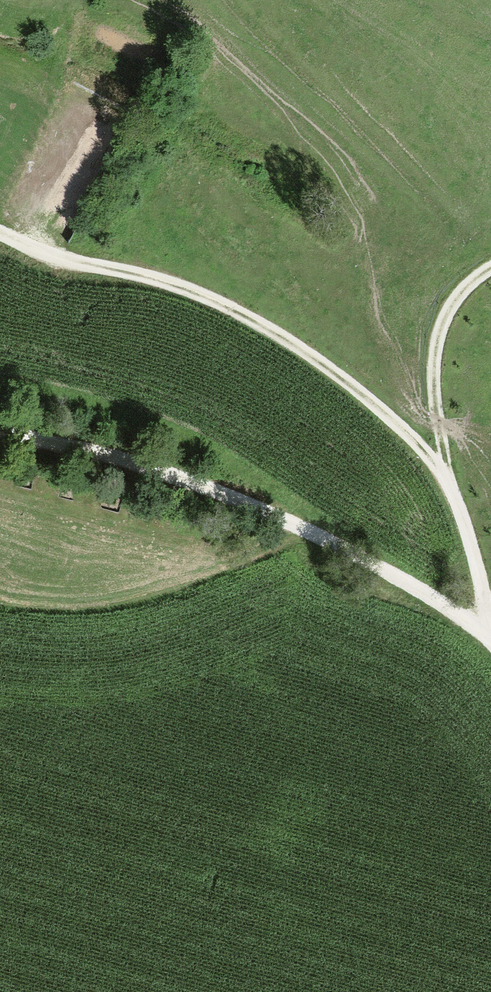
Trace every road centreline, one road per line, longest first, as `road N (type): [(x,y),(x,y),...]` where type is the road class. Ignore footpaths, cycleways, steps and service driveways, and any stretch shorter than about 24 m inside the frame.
road 1 (track): [(0,434),(149,469),(276,515),(433,597),(490,641)]
road 2 (track): [(0,236),(62,267),(119,269),(181,284),(257,319),(335,372),(446,481)]
road 3 (track): [(490,267),(459,291),(438,325),(432,385),(446,481),(490,633)]

